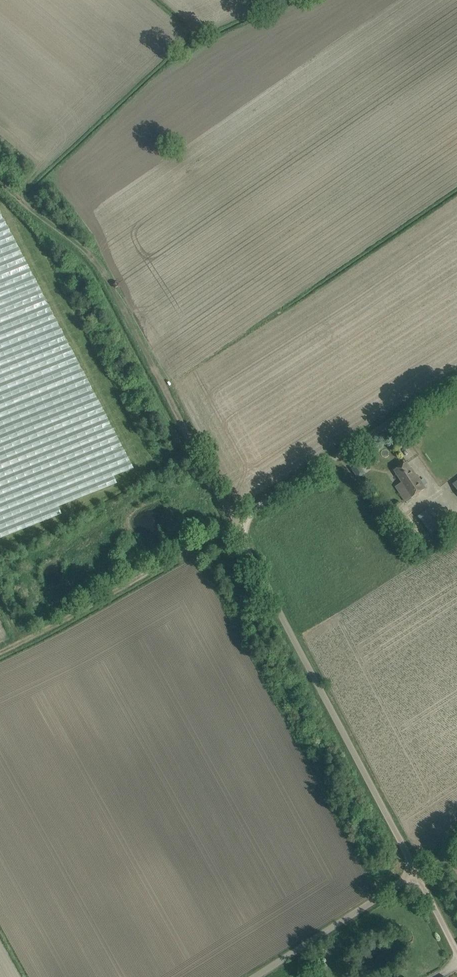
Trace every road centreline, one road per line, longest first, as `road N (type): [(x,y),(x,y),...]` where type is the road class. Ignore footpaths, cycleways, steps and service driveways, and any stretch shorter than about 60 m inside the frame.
road 1 (unclassified): [(416,873),(243,530),(261,505),(456,379)]
road 2 (track): [(245,519),(0,652)]
road 3 (unclassified): [(254,976),(416,873)]

